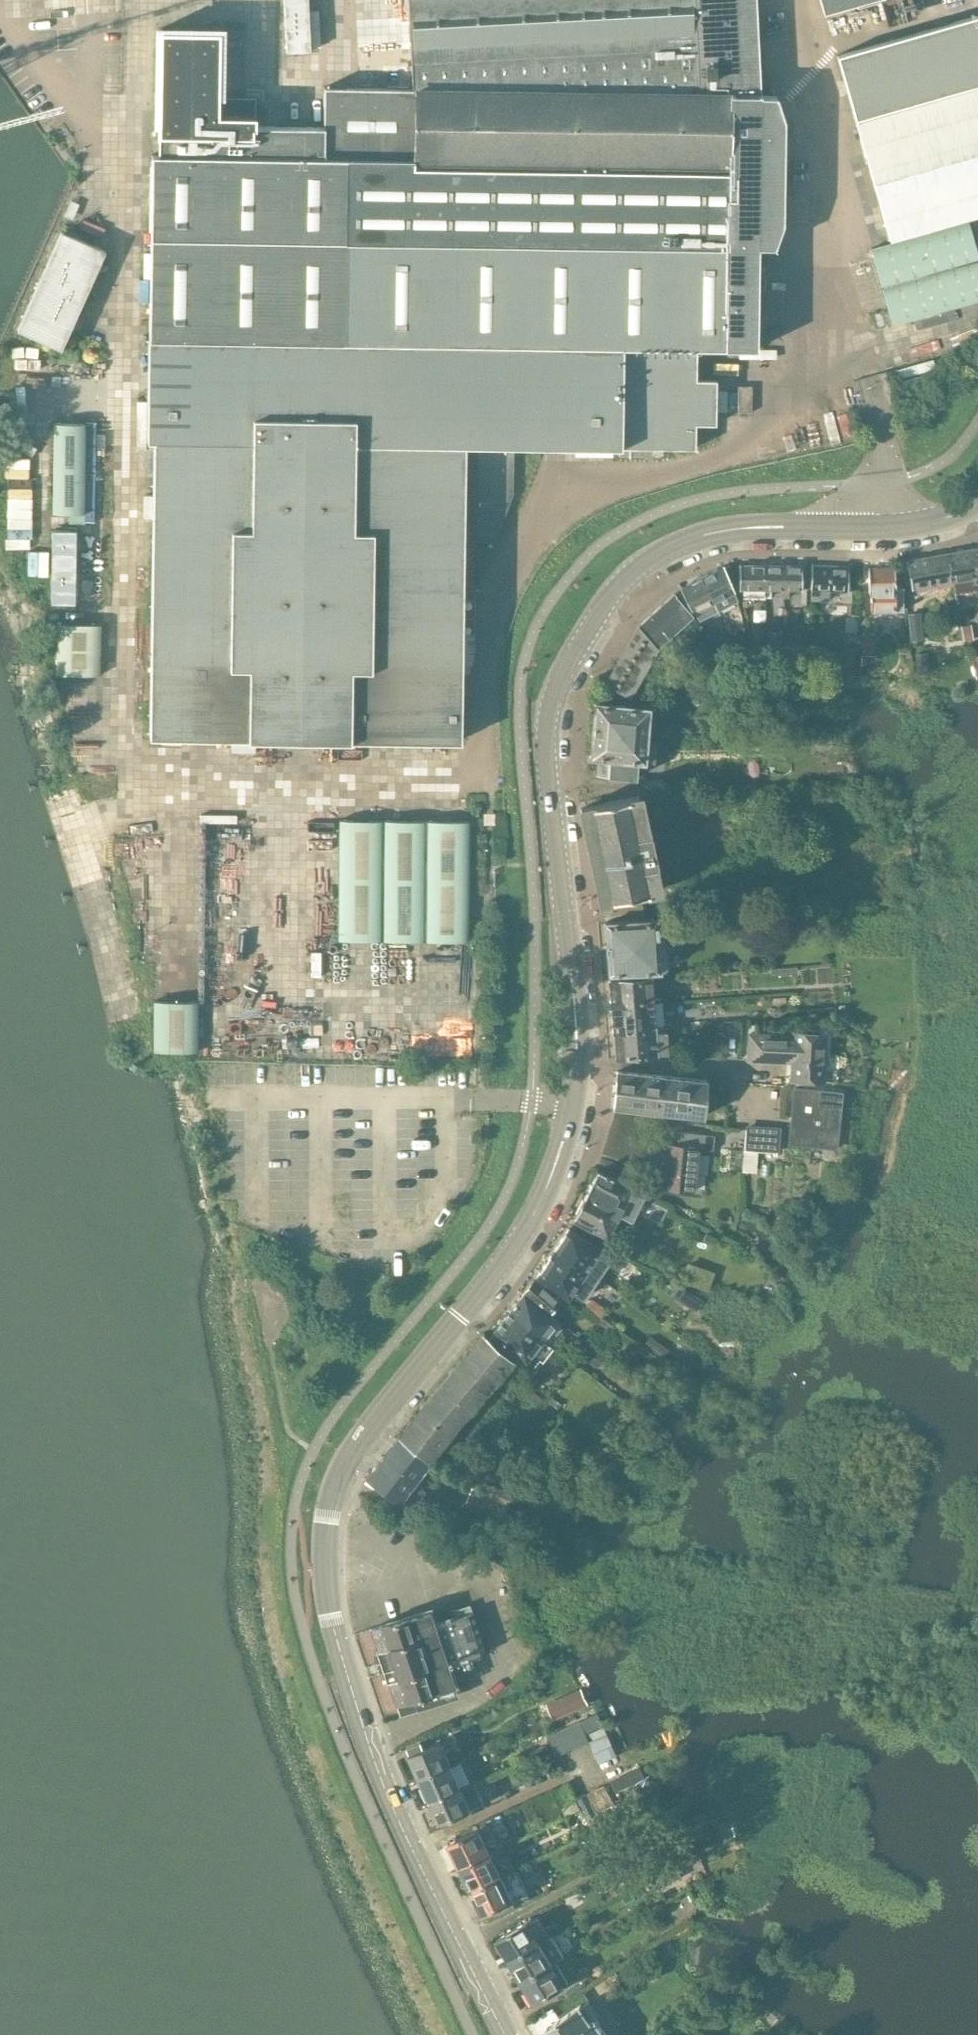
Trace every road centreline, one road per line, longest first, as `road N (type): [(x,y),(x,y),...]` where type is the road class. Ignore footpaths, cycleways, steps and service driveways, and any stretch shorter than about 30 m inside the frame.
road 1 (tertiary): [(504,2034),(381,1779),(332,1626),(323,1564),(331,1506),(364,1435),(510,1249),(562,1145),(576,1014),(549,776),(550,704),(622,583),(685,540),(737,529),(908,527),(977,503)]

